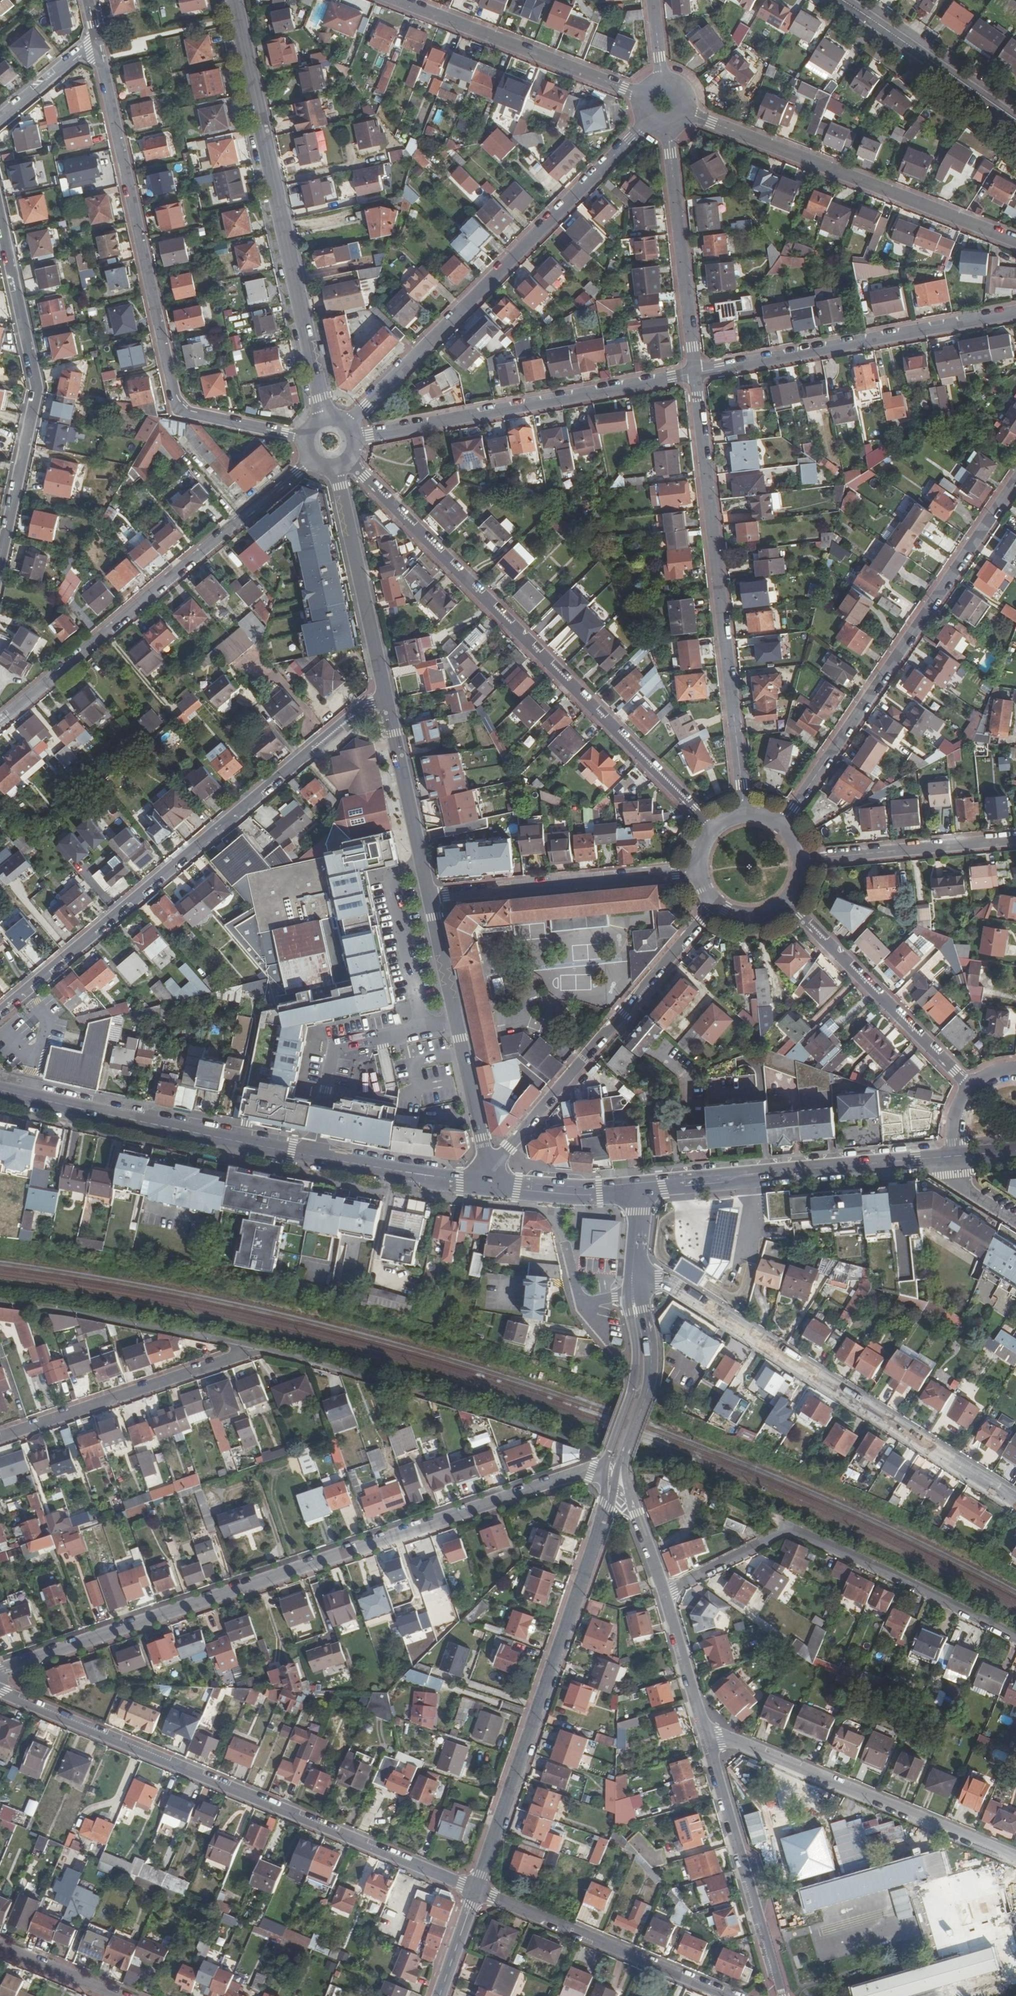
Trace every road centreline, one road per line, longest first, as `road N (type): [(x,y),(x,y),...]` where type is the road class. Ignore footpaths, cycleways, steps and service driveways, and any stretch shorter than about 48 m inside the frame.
road 1 (residential): [(605,1472),(577,1473),(0,1672)]
road 2 (residential): [(348,461),(716,829)]
road 3 (residential): [(0,1690),(477,1890)]
road 4 (residential): [(96,42),(176,402),(189,414),(305,438)]
road 5 (residential): [(386,694),(0,1011)]
road 6 (secondary): [(490,1184),(0,1089)]
road 7 (residential): [(1015,1500),(635,1258)]
road 8 (residential): [(695,372),(745,815)]
road 9 (tertiary): [(234,0),(322,419)]
road 10 (residential): [(647,122),(346,423)]
road 11 (residential): [(610,1494),(477,1890)]
road 12 (residential): [(1015,481),(781,825)]
road 13 (residential): [(1015,1636),(793,1532),(666,1594)]
road 14 (residential): [(0,218),(38,390),(0,565)]
road 15 (residential): [(489,1169),(717,902)]
road 16 (residential): [(689,114),(1015,241)]
road 17 (residential): [(695,372),(356,439)]
road 18 (residential): [(1015,1858),(736,1741),(710,1743)]
road 19 (residential): [(1015,312),(695,372)]
road 20 (secondary): [(957,1156),(636,1188)]
road 21 (residential): [(241,519),(0,722)]
road 22 (tertiary): [(430,896),(489,1169)]
road 23 (residential): [(701,871),(430,896)]
road 24 (residential): [(477,1890),(727,1995)]
road 25 (residential): [(250,1347),(0,1437)]
road 26 (residential): [(642,94),(396,0)]
road 27 (residential): [(786,900),(970,1087)]
road 28 (residential): [(782,1995),(710,1743)]
road 29 (residential): [(250,1347),(0,1303)]
road 30 (residential): [(667,130),(695,372)]
road 31 (tertiary): [(335,468),(386,694)]
road 32 (residential): [(619,1477),(651,1381),(635,1258)]
road 33 (residential): [(635,1258),(629,1295),(635,1375),(605,1472)]
road 34 (residential): [(1015,839),(800,860)]
road 35 (residential): [(840,0),(1015,120)]
road 36 (tertiary): [(386,694),(430,896)]
road 37 (residential): [(710,1743),(666,1594)]
road 38 (secondary): [(490,1184),(569,1193),(636,1188)]
road 39 (residential): [(119,1995),(0,1946)]
road 40 (residential): [(666,1594),(619,1477)]
road 41 (residential): [(0,119),(96,42)]

